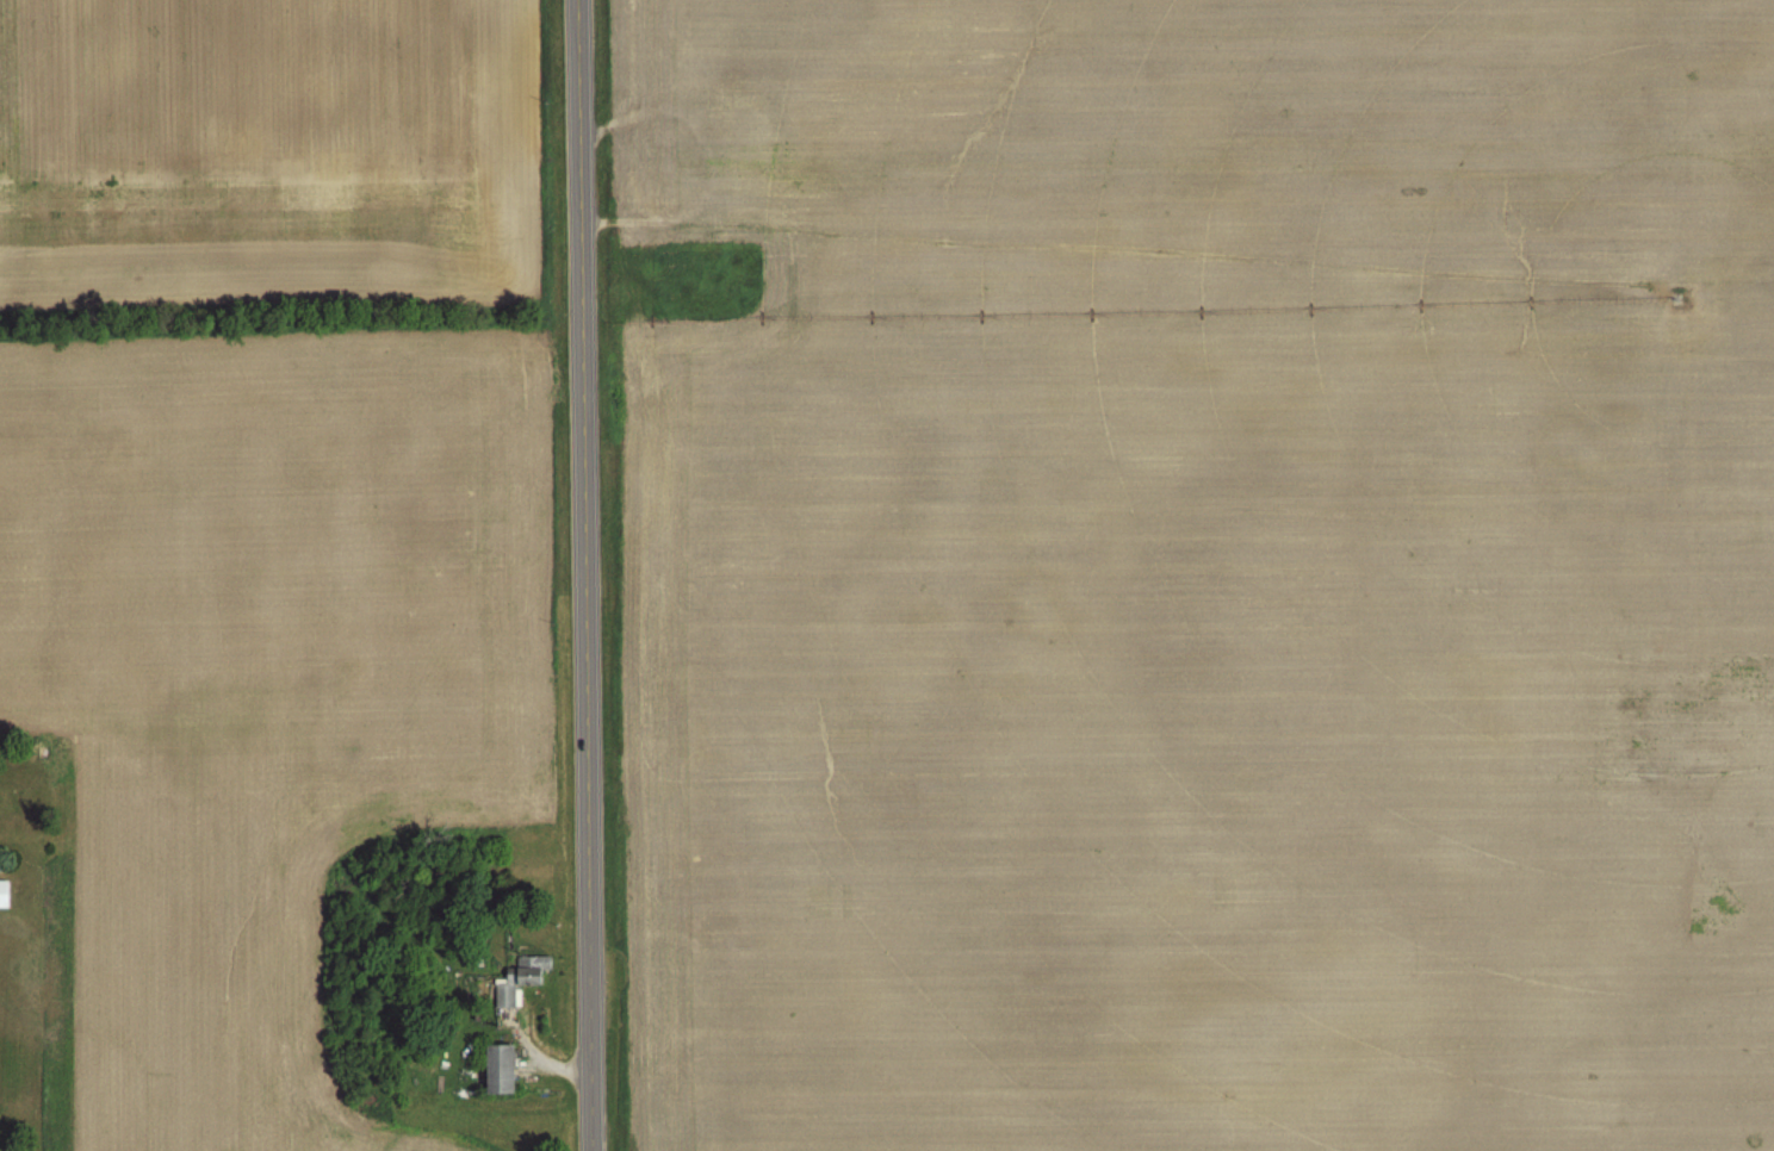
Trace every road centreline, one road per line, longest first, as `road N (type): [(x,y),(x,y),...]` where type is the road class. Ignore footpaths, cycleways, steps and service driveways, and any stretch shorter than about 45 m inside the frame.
road 1 (secondary): [(581,0),(595,1150)]

